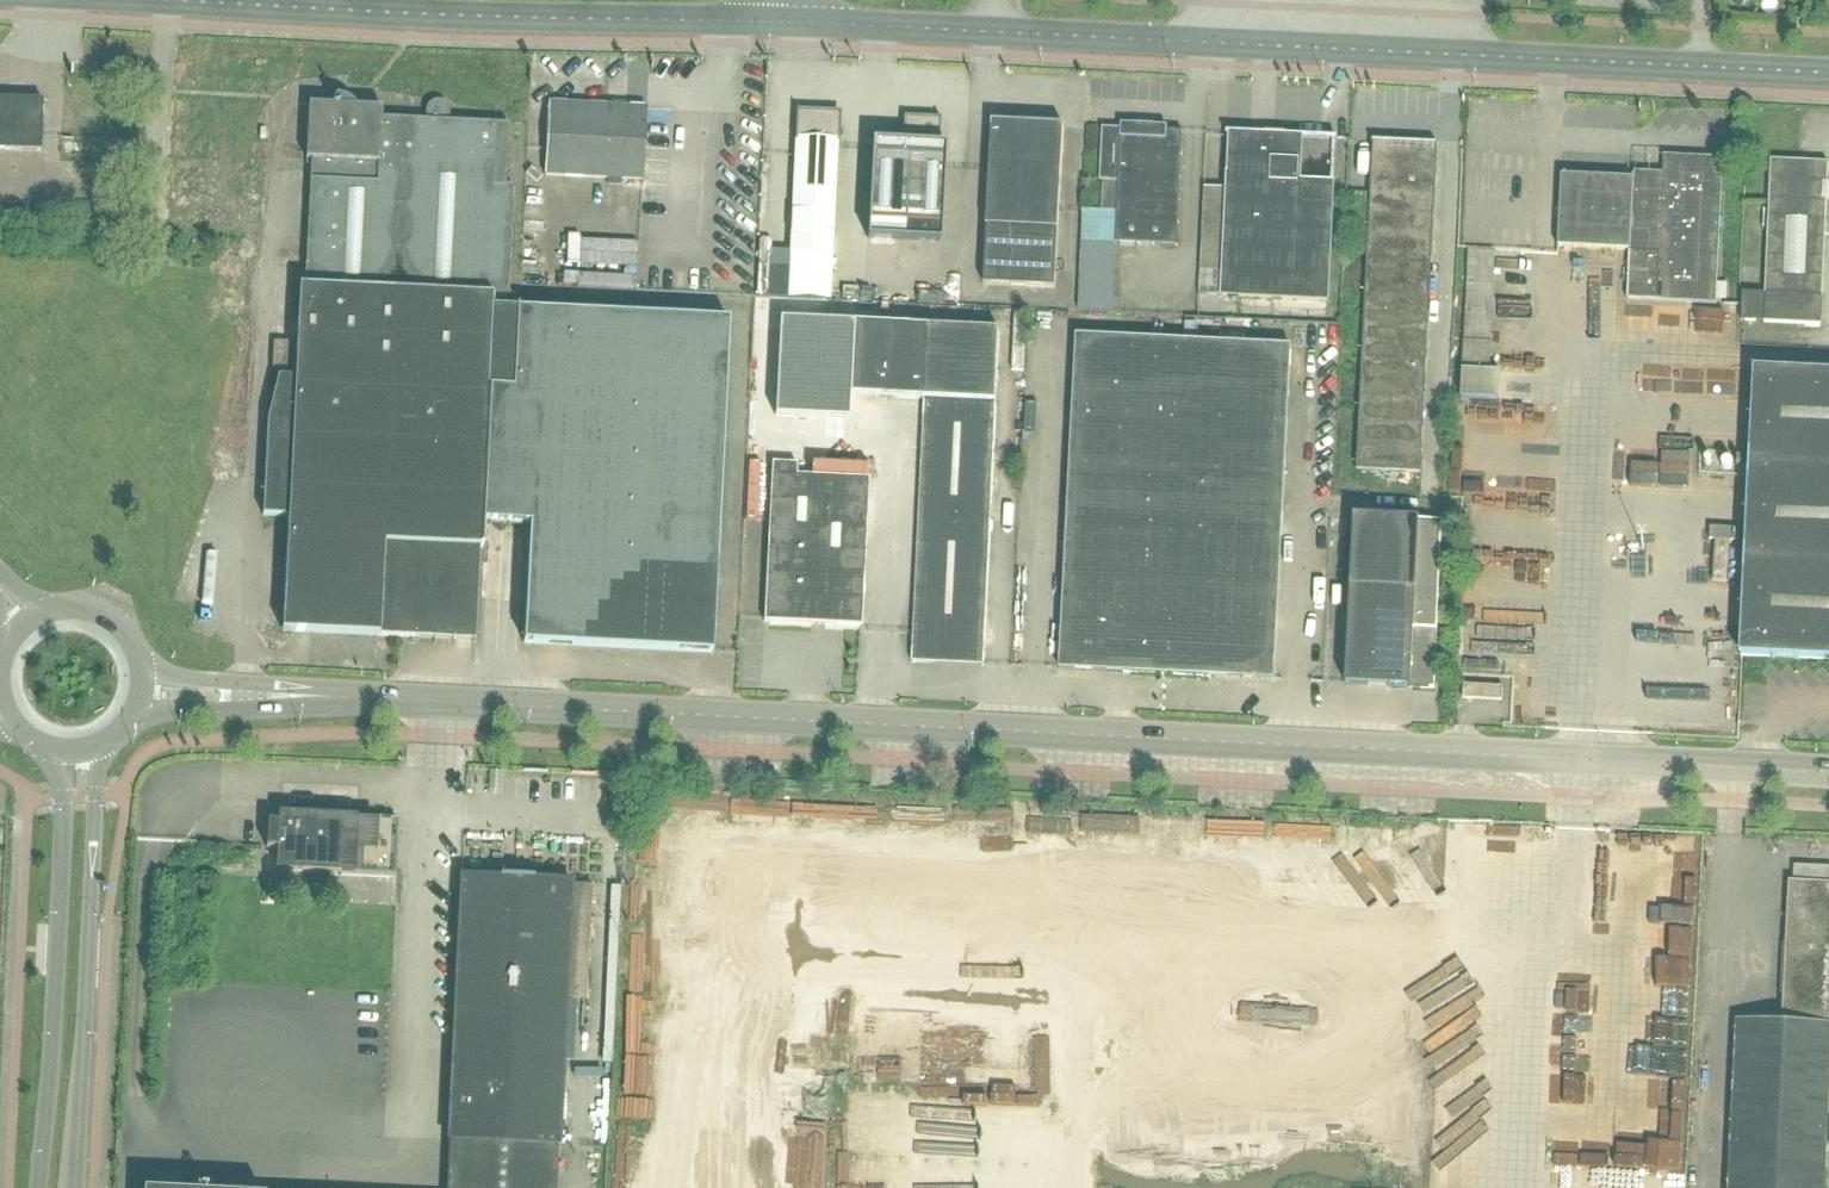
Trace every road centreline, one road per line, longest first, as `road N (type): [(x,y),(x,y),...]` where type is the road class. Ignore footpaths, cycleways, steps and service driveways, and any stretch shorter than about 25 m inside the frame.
road 1 (unclassified): [(1828,773),(141,692)]
road 2 (tertiary): [(1828,76),(784,23)]
road 3 (tertiary): [(784,23),(93,0)]
road 4 (tertiary): [(72,1187),(91,750)]
road 5 (tertiary): [(57,753),(62,798),(38,1187)]
road 6 (tertiary): [(141,692),(132,645),(116,626),(71,610),(25,625)]

